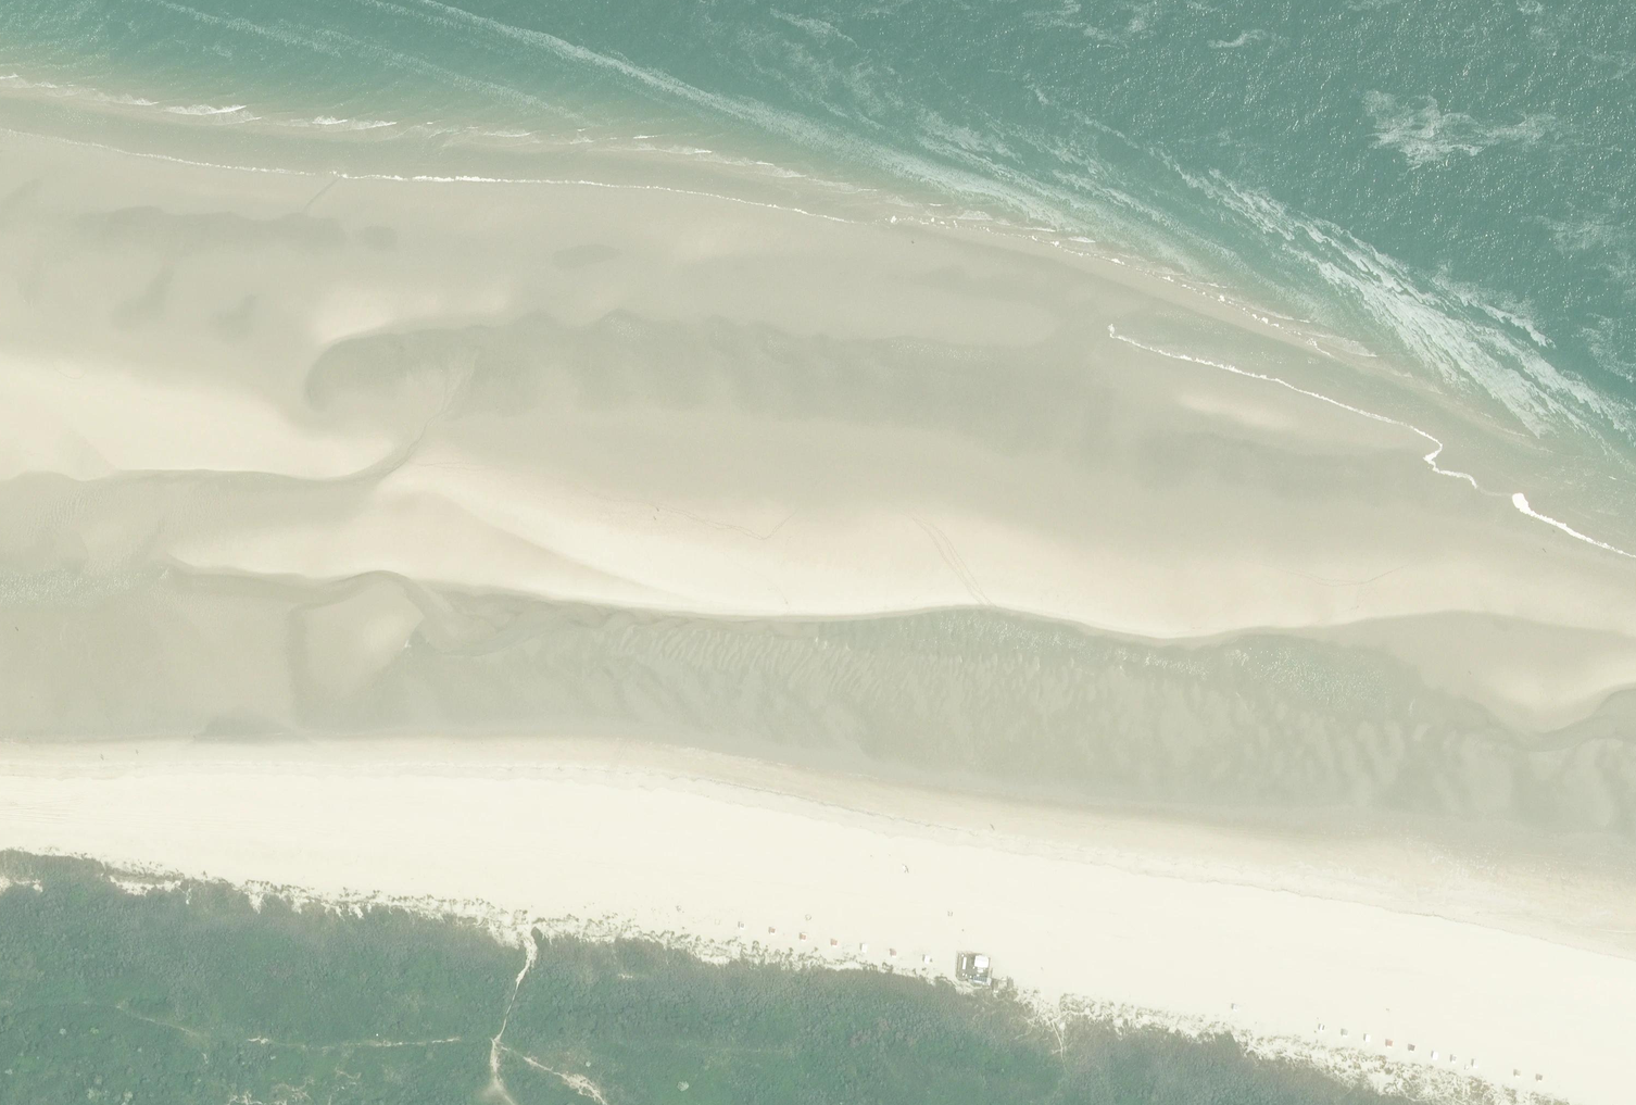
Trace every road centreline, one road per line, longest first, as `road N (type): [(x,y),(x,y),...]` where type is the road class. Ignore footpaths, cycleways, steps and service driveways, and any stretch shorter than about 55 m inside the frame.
road 1 (track): [(517,1104),(497,1077),(495,1058),(534,947),(536,909)]

